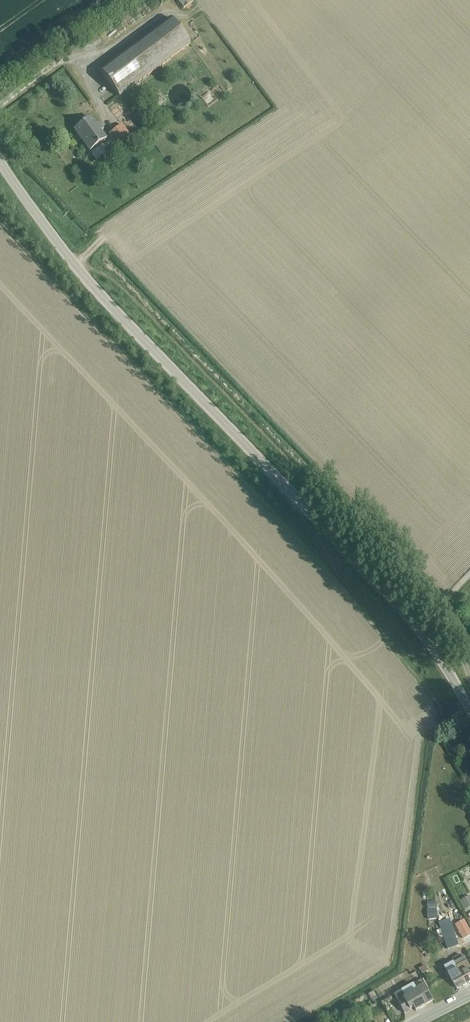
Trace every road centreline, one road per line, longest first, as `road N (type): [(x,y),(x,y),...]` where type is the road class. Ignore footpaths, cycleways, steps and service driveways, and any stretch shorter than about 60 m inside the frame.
road 1 (tertiary): [(469,710),(427,640),(83,275),(0,162)]

